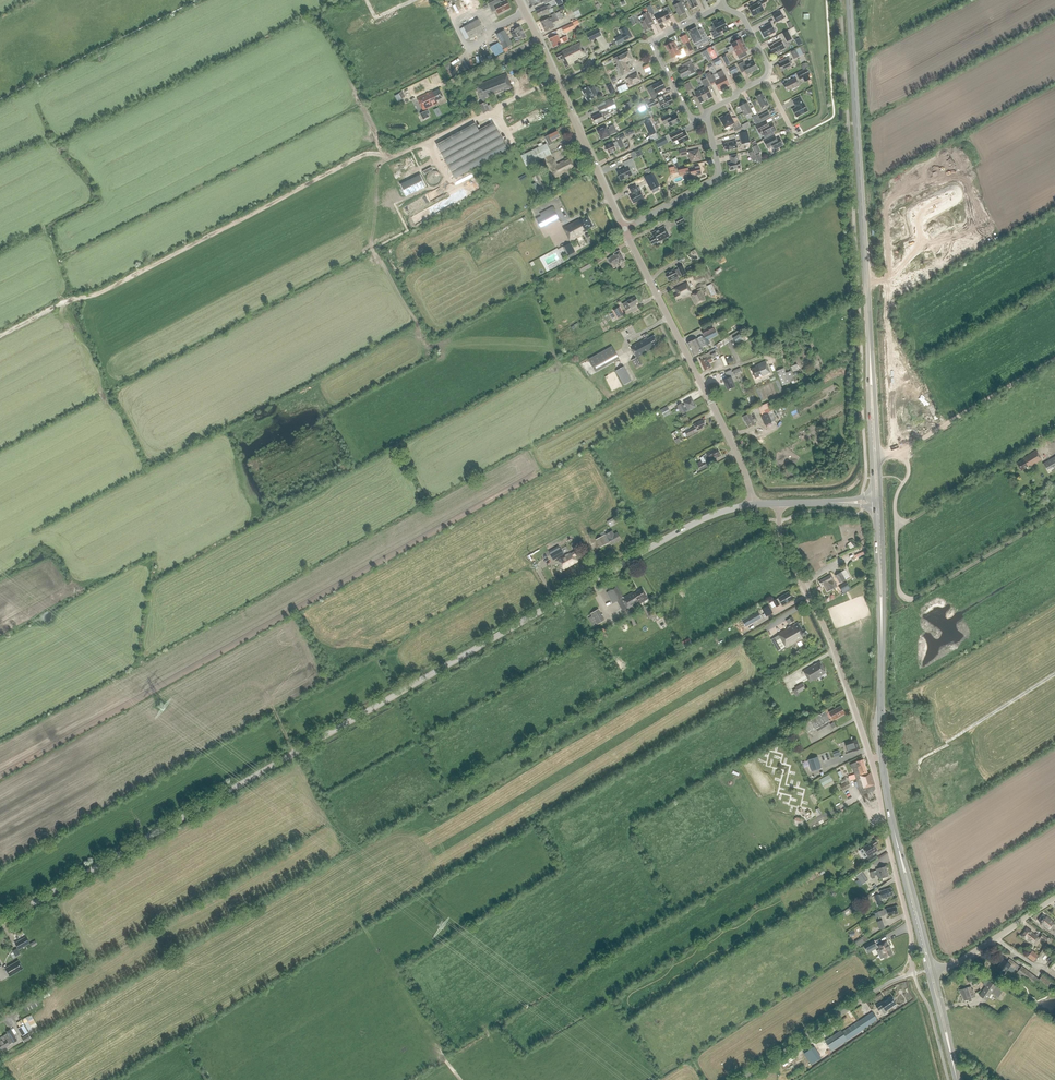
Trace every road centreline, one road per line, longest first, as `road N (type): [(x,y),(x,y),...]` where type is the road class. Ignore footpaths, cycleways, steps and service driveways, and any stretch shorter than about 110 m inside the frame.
road 1 (tertiary): [(0,924),(693,524),(752,504)]
road 2 (unclassified): [(740,1079),(913,973),(875,772),(834,648),(783,546),(779,503)]
road 3 (tertiary): [(917,501),(901,605),(904,781),(939,932),(957,947),(975,949)]
road 4 (unclassified): [(868,0),(902,450)]
road 5 (primary): [(868,317),(849,0)]
road 6 (tertiary): [(752,504),(739,458),(624,229)]
road 7 (primary): [(906,881),(882,757),(882,617)]
road 8 (tertiary): [(624,229),(519,0)]
road 9 (primary): [(959,1079),(906,881)]
road 10 (residential): [(708,117),(692,120),(654,46),(659,36),(720,7)]
road 11 (unclassified): [(902,450),(1054,360)]
road 12 (track): [(1054,515),(920,597),(901,599)]
road 13 (residential): [(624,229),(719,177),(708,117)]
road 14 (primary): [(925,963),(955,1079)]

